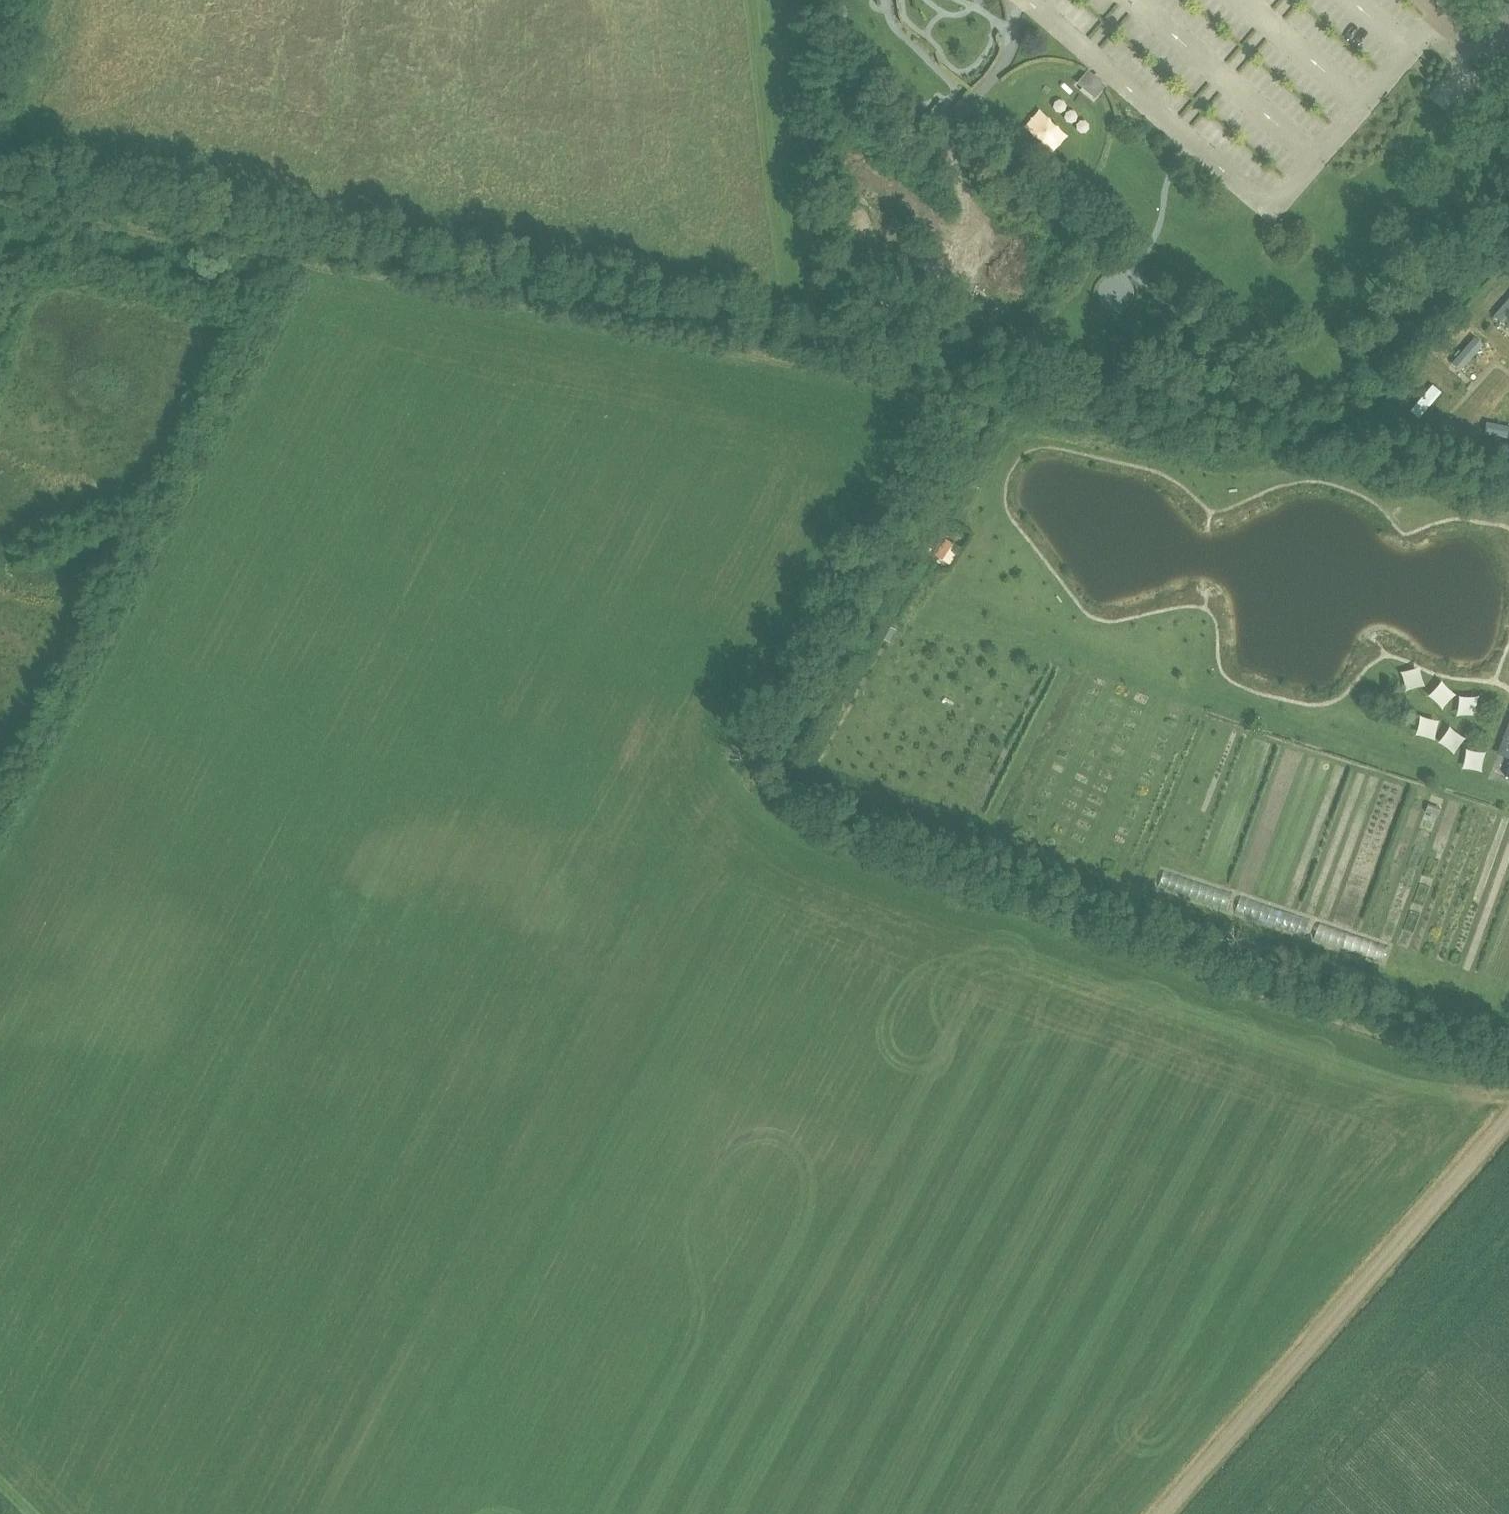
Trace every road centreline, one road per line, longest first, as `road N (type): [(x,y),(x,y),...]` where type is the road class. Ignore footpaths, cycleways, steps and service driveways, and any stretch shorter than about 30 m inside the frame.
road 1 (track): [(1161,1513),(1508,1103)]

